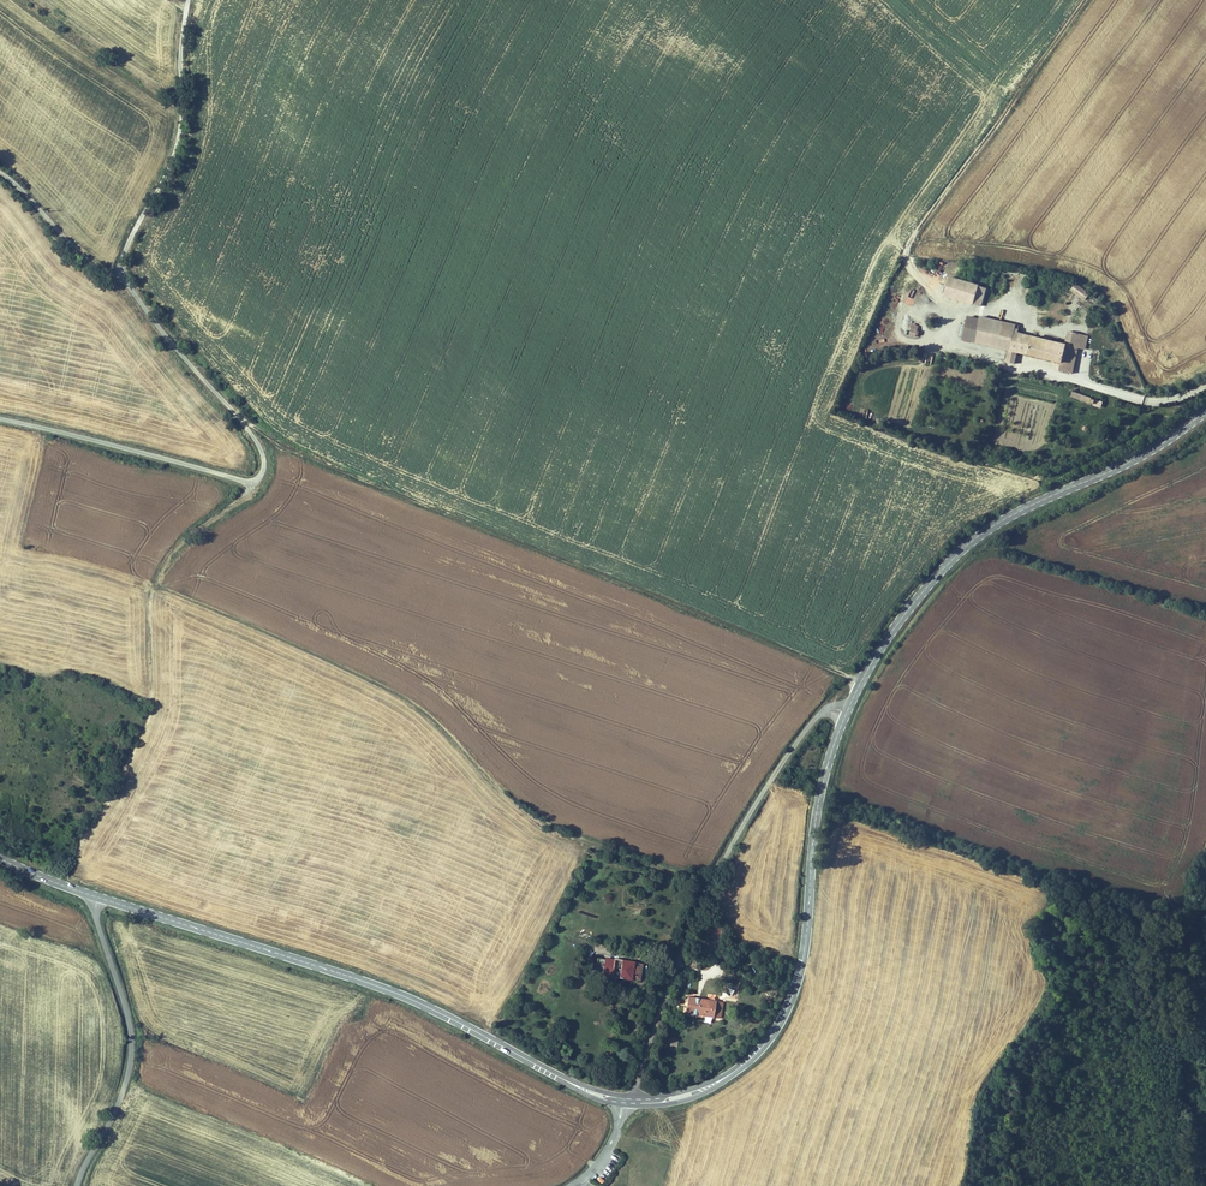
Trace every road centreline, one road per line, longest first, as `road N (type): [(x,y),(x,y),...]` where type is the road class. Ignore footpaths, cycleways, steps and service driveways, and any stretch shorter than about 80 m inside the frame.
road 1 (unclassified): [(0,419),(256,484),(260,477),(263,453),(251,431),(121,276),(129,241),(178,145),(189,0)]
road 2 (track): [(244,424),(279,447),(861,682)]
road 3 (track): [(712,885),(559,832),(507,798),(412,702),(154,584)]
road 4 (tertiary): [(98,897),(383,988),(558,1077)]
road 5 (tertiary): [(849,706),(890,632),(972,541),(1138,457),(1205,411)]
road 6 (unclassified): [(634,1097),(712,885),(753,807),(819,714)]
road 7 (track): [(947,312),(908,263),(906,244),(1084,0)]
road 8 (tertiary): [(732,1074),(770,1038),(795,989),(821,792),(843,719)]
road 9 (unclassified): [(98,897),(96,918),(127,1012),(131,1052),(120,1099),(77,1185)]
road 10 (track): [(75,863),(149,720),(154,584)]
road 11 (track): [(154,584),(177,544),(256,484)]

